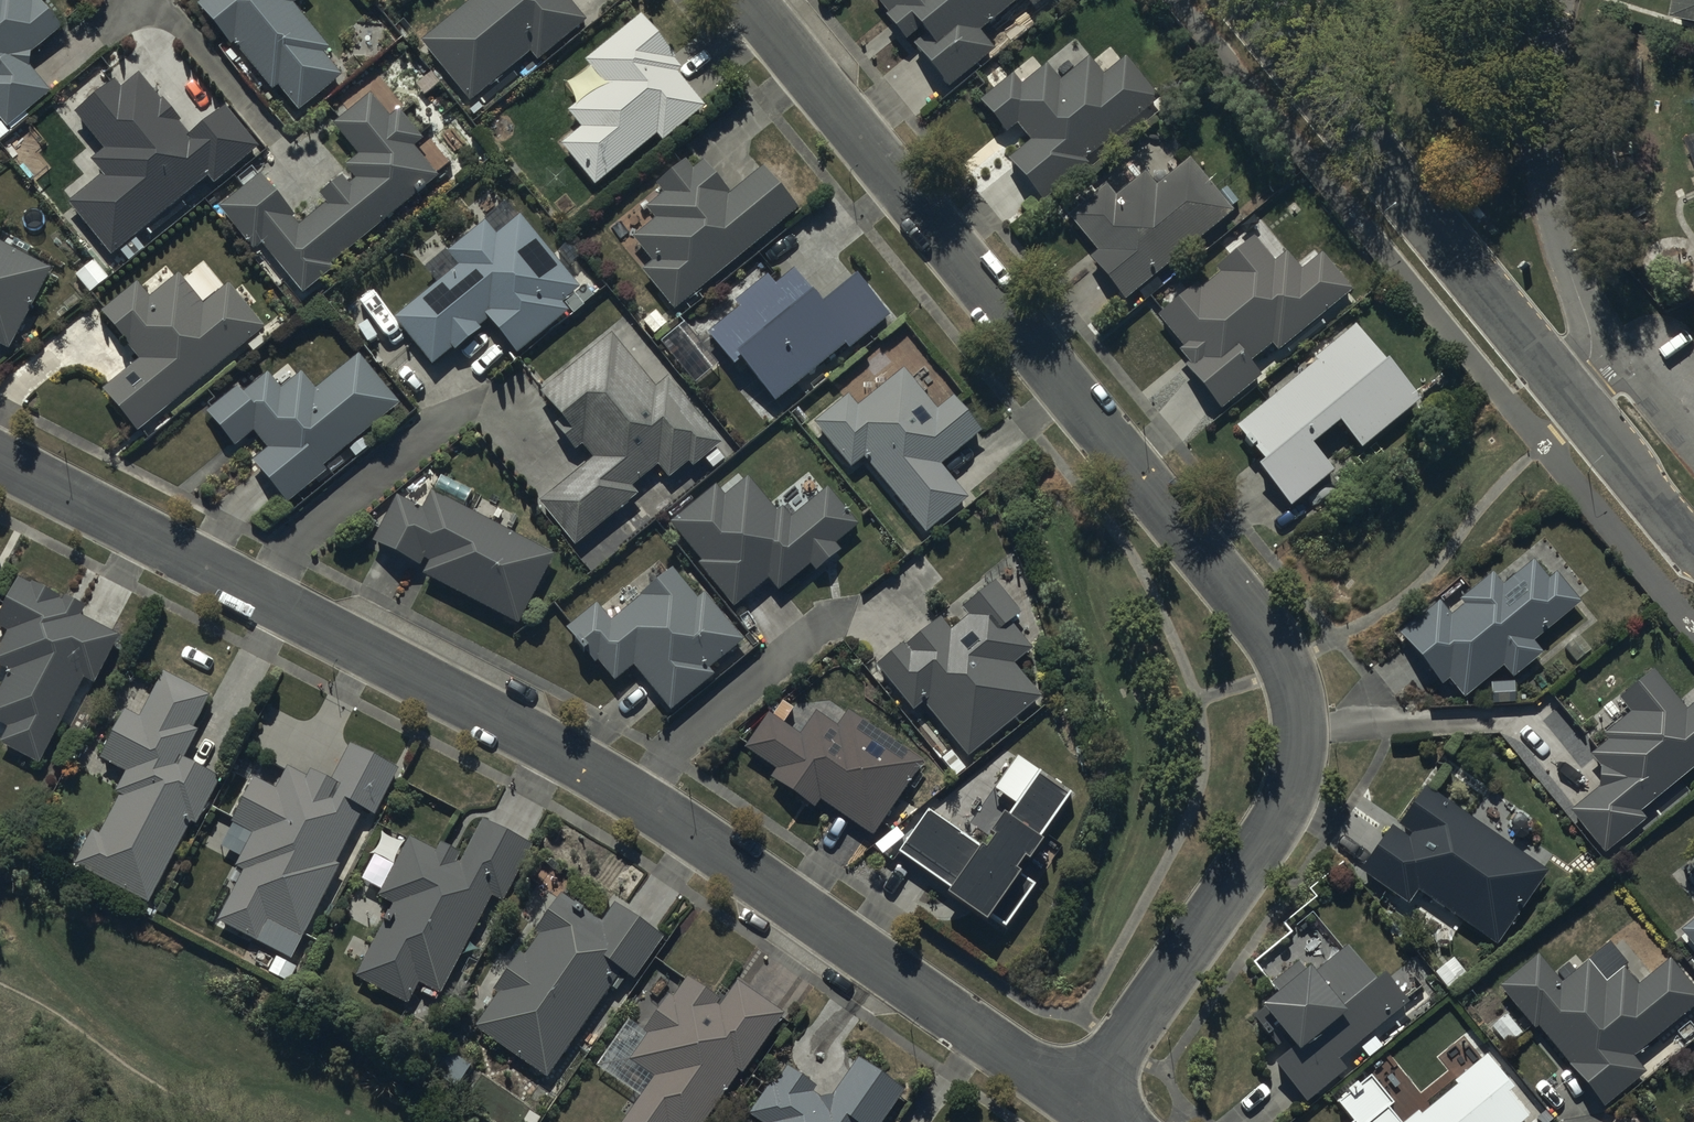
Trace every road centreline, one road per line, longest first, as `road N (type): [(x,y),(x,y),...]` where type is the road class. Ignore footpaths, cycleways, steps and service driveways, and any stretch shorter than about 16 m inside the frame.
road 1 (residential): [(1079,1107),(945,1001),(634,794),(265,593),(0,461)]
road 2 (residential): [(768,0),(1207,545),(1283,666)]
road 3 (residential): [(1243,0),(1693,548)]
road 4 (residential): [(1283,666),(1301,734),(1283,825),(1228,923),(1079,1107)]

